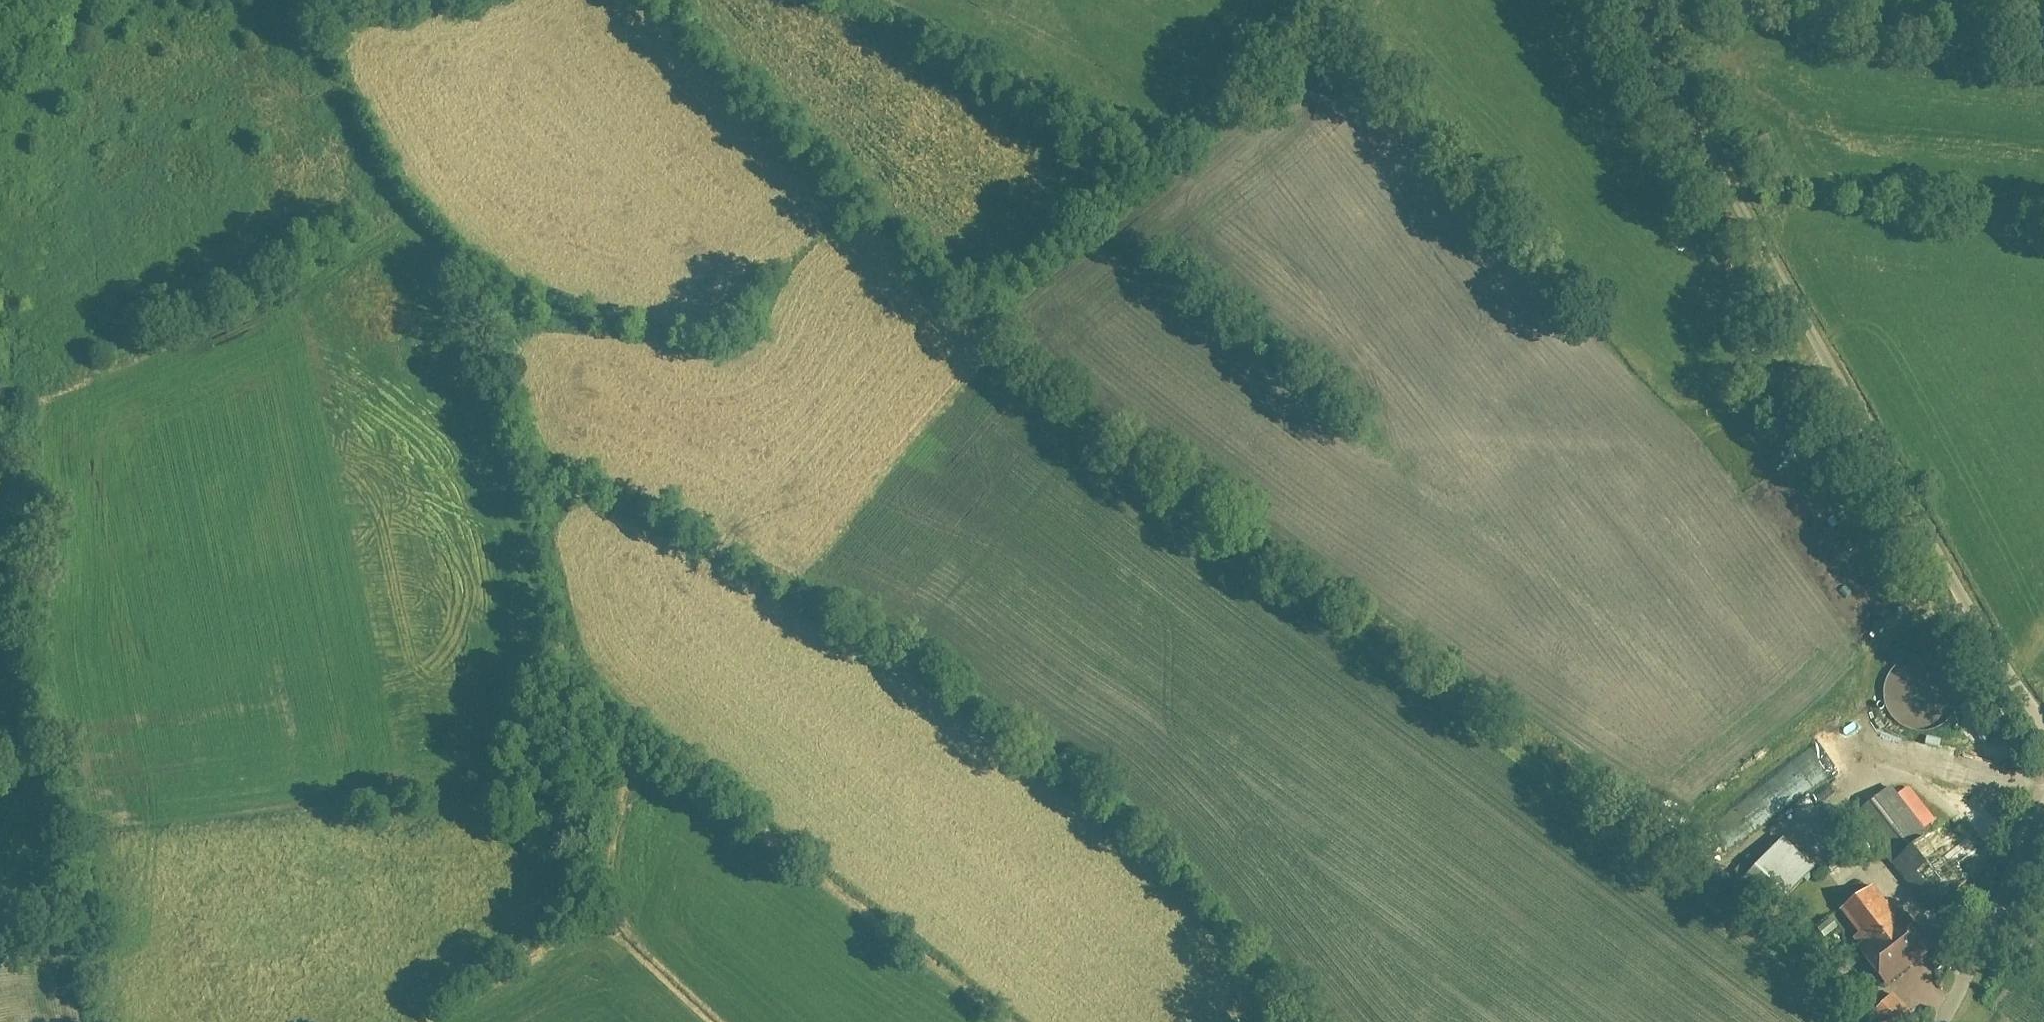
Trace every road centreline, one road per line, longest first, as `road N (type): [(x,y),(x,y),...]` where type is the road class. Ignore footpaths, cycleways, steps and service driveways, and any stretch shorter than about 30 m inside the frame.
road 1 (residential): [(2043,727),(1626,0)]
road 2 (residential): [(1948,1021),(2043,813)]

